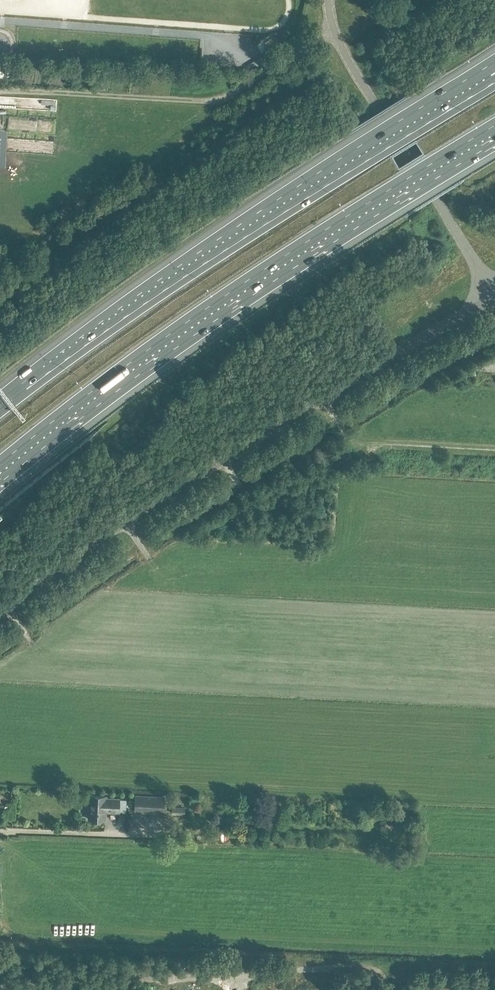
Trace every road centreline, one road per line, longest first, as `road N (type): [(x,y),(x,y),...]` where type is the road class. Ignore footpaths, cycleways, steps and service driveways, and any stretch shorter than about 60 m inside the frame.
road 1 (motorway): [(0,467),(181,330),(494,129)]
road 2 (unclassified): [(0,614),(205,467),(492,294)]
road 3 (motorway): [(479,83),(213,249),(0,405)]
road 4 (unclassified): [(386,989),(386,971),(375,962),(52,981)]
road 5 (unclassified): [(492,294),(331,27),(330,0)]

